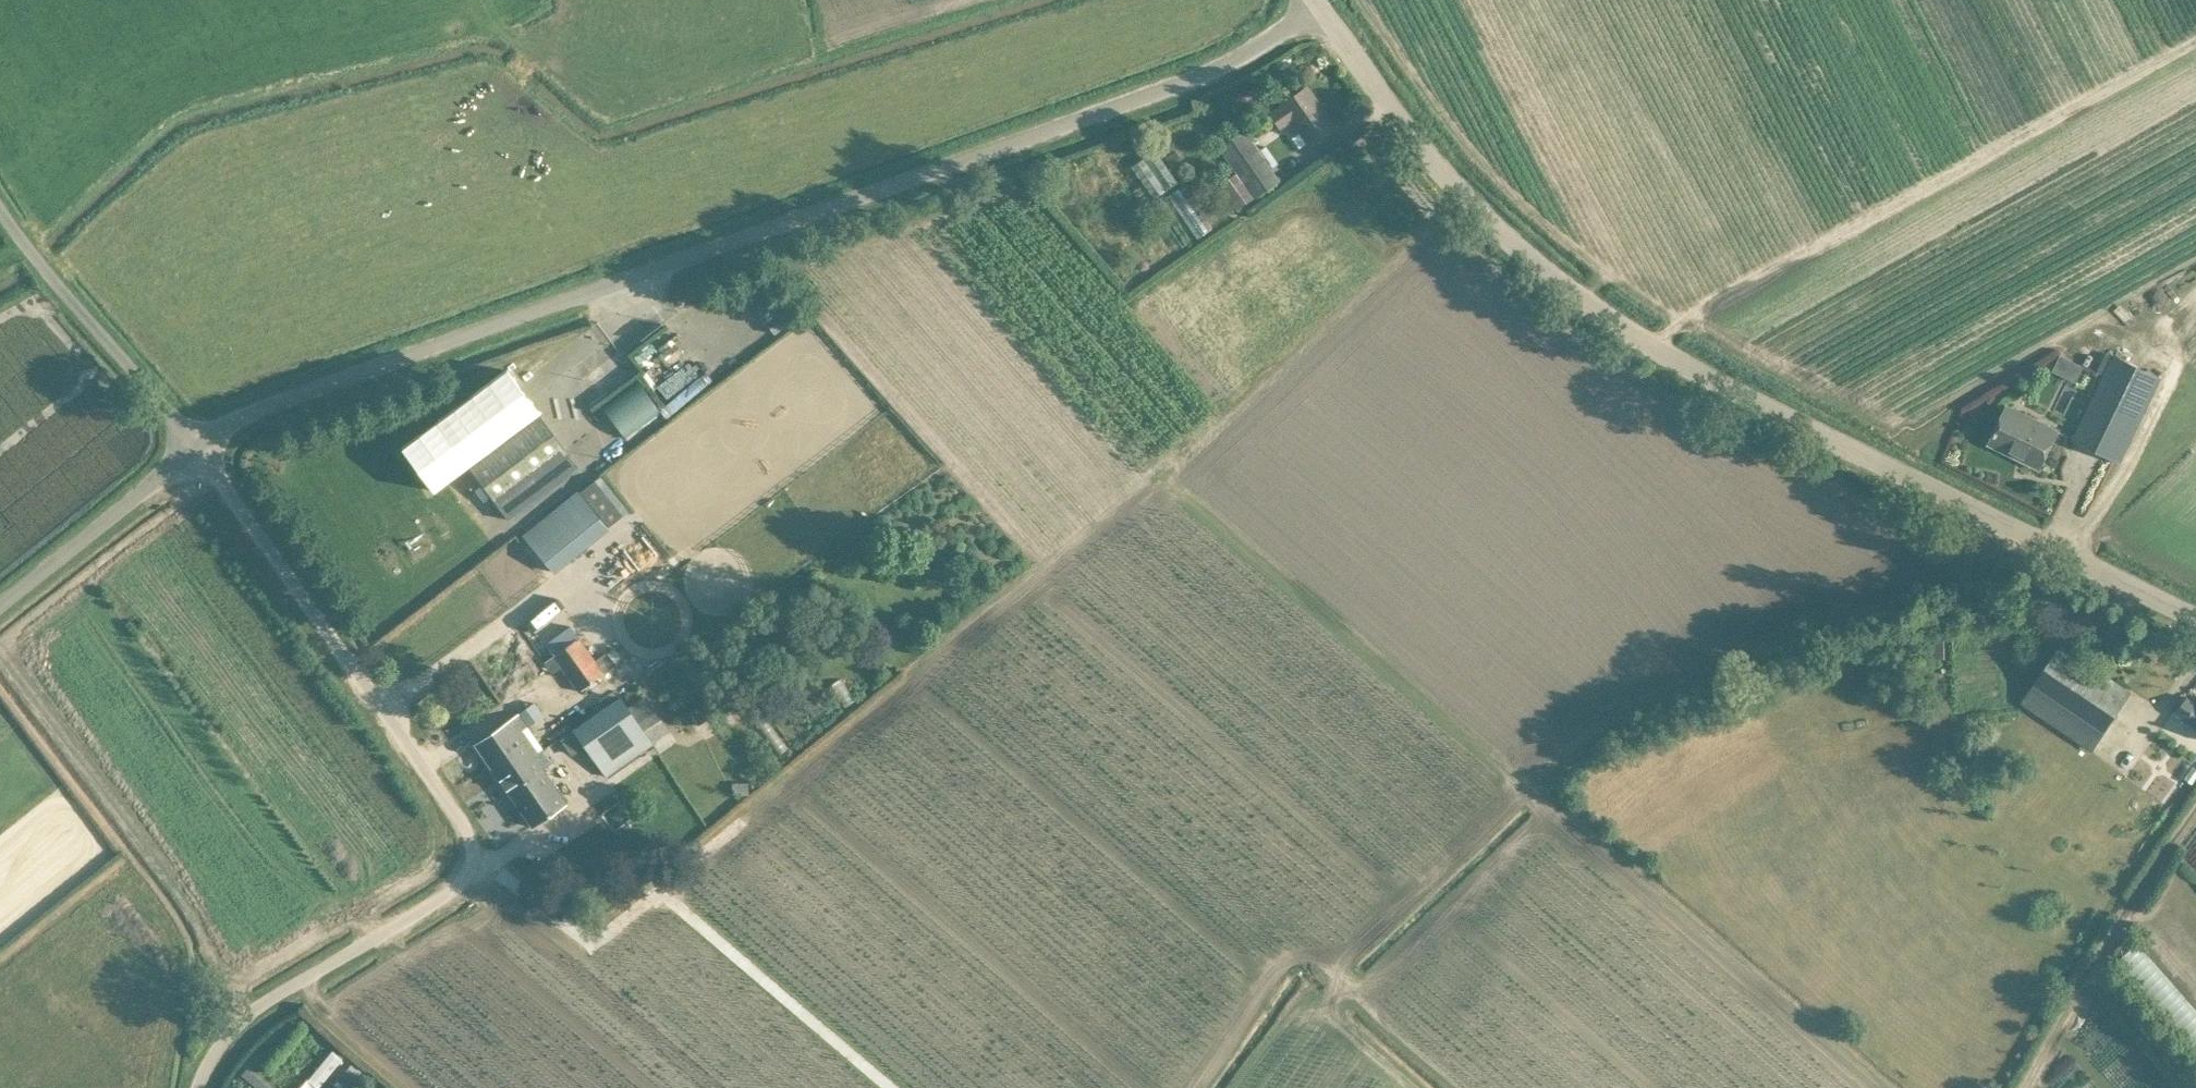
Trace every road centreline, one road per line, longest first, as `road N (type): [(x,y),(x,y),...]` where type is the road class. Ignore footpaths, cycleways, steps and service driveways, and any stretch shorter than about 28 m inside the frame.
road 1 (unclassified): [(195,448),(256,410),(1206,75),(1322,8)]
road 2 (unclassified): [(2195,616),(1830,440),(1623,327),(1542,268),(1455,180),(1322,8)]
road 3 (unclassified): [(208,1087),(241,1025),(487,872),(488,829),(195,448)]
road 4 (unclassified): [(195,448),(0,193)]
road 5 (unclassified): [(0,603),(195,448)]

